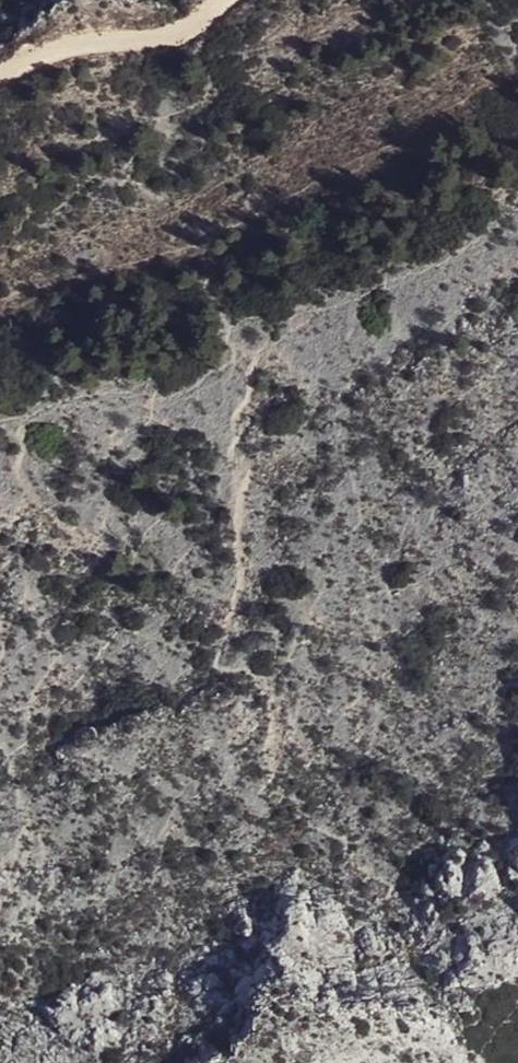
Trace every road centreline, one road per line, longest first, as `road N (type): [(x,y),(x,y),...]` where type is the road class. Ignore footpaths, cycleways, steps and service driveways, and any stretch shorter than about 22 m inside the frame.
road 1 (track): [(222,0),(188,29),(73,46),(0,76)]

